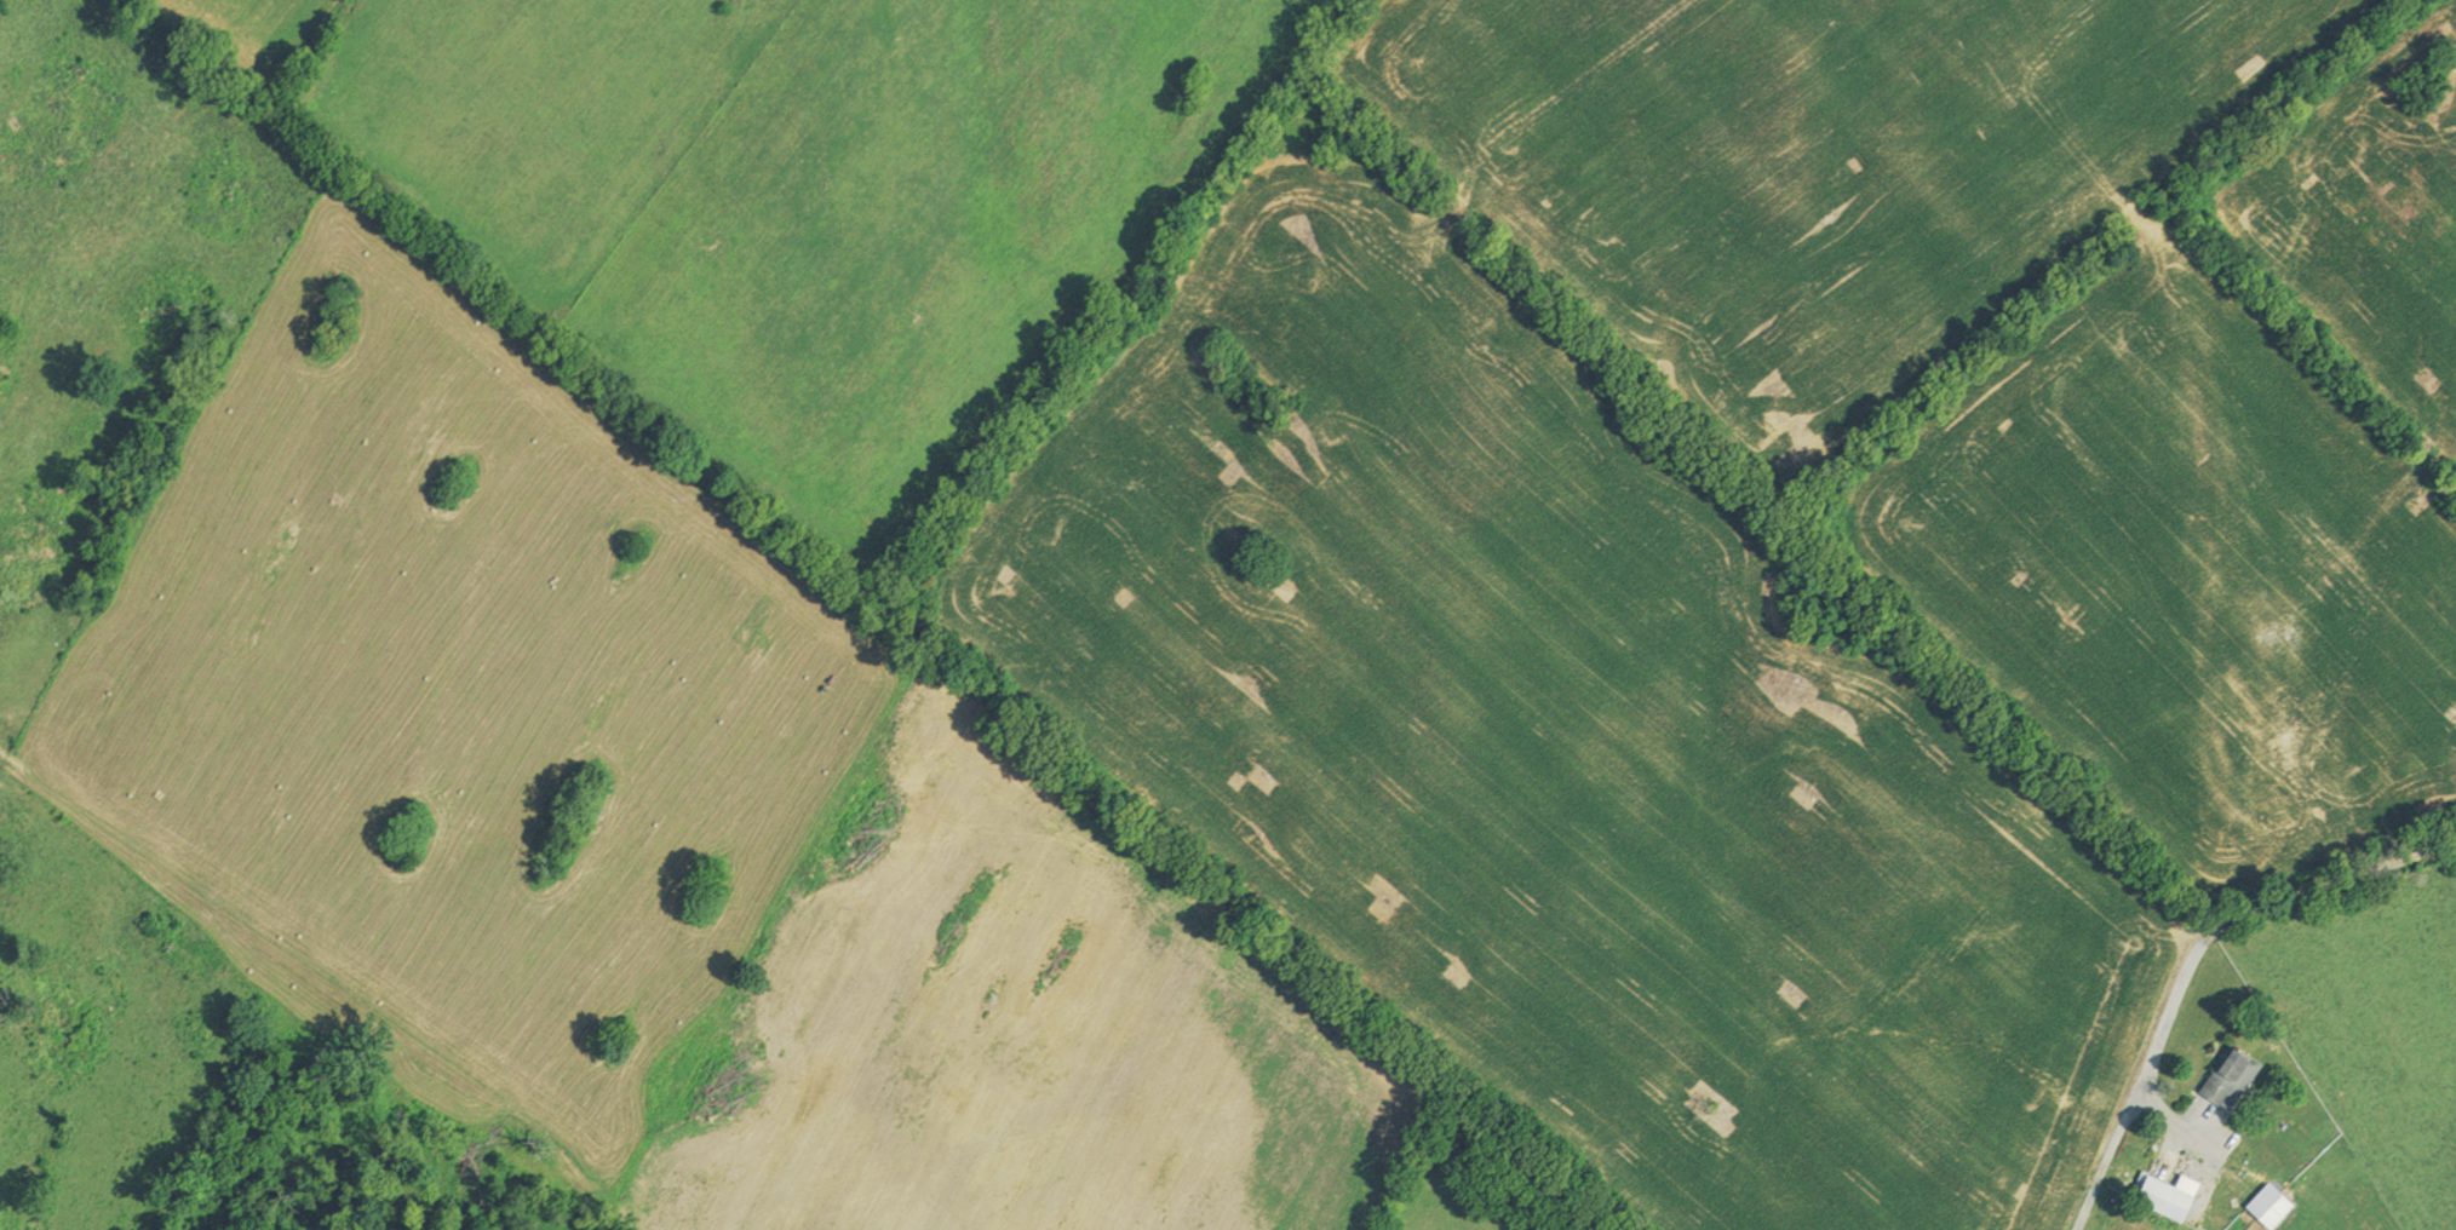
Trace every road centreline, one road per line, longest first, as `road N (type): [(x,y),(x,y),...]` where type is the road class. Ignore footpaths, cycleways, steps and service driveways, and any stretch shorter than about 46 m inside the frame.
road 1 (residential): [(2062,1229),(2197,938),(2313,878),(2455,825)]

